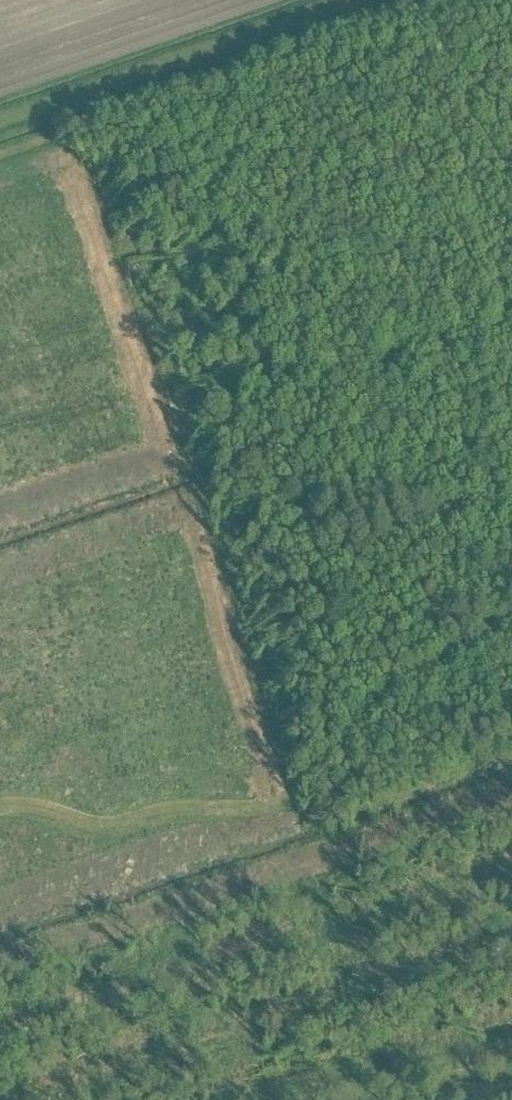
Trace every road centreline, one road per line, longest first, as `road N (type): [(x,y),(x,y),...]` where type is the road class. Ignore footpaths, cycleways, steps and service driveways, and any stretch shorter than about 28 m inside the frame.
road 1 (track): [(359,0),(0,125)]

